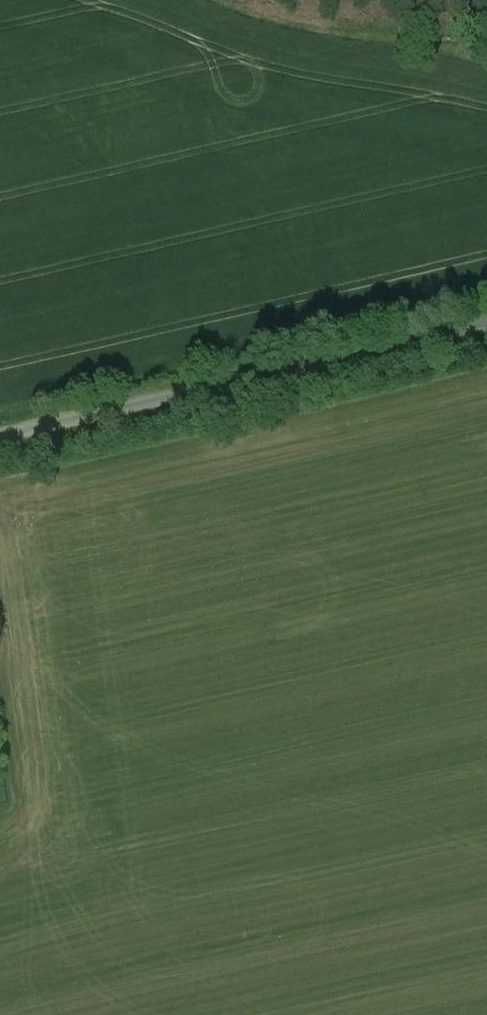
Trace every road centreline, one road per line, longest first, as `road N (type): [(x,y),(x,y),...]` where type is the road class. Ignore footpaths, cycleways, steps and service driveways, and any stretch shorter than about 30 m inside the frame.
road 1 (unclassified): [(0,437),(486,324)]

